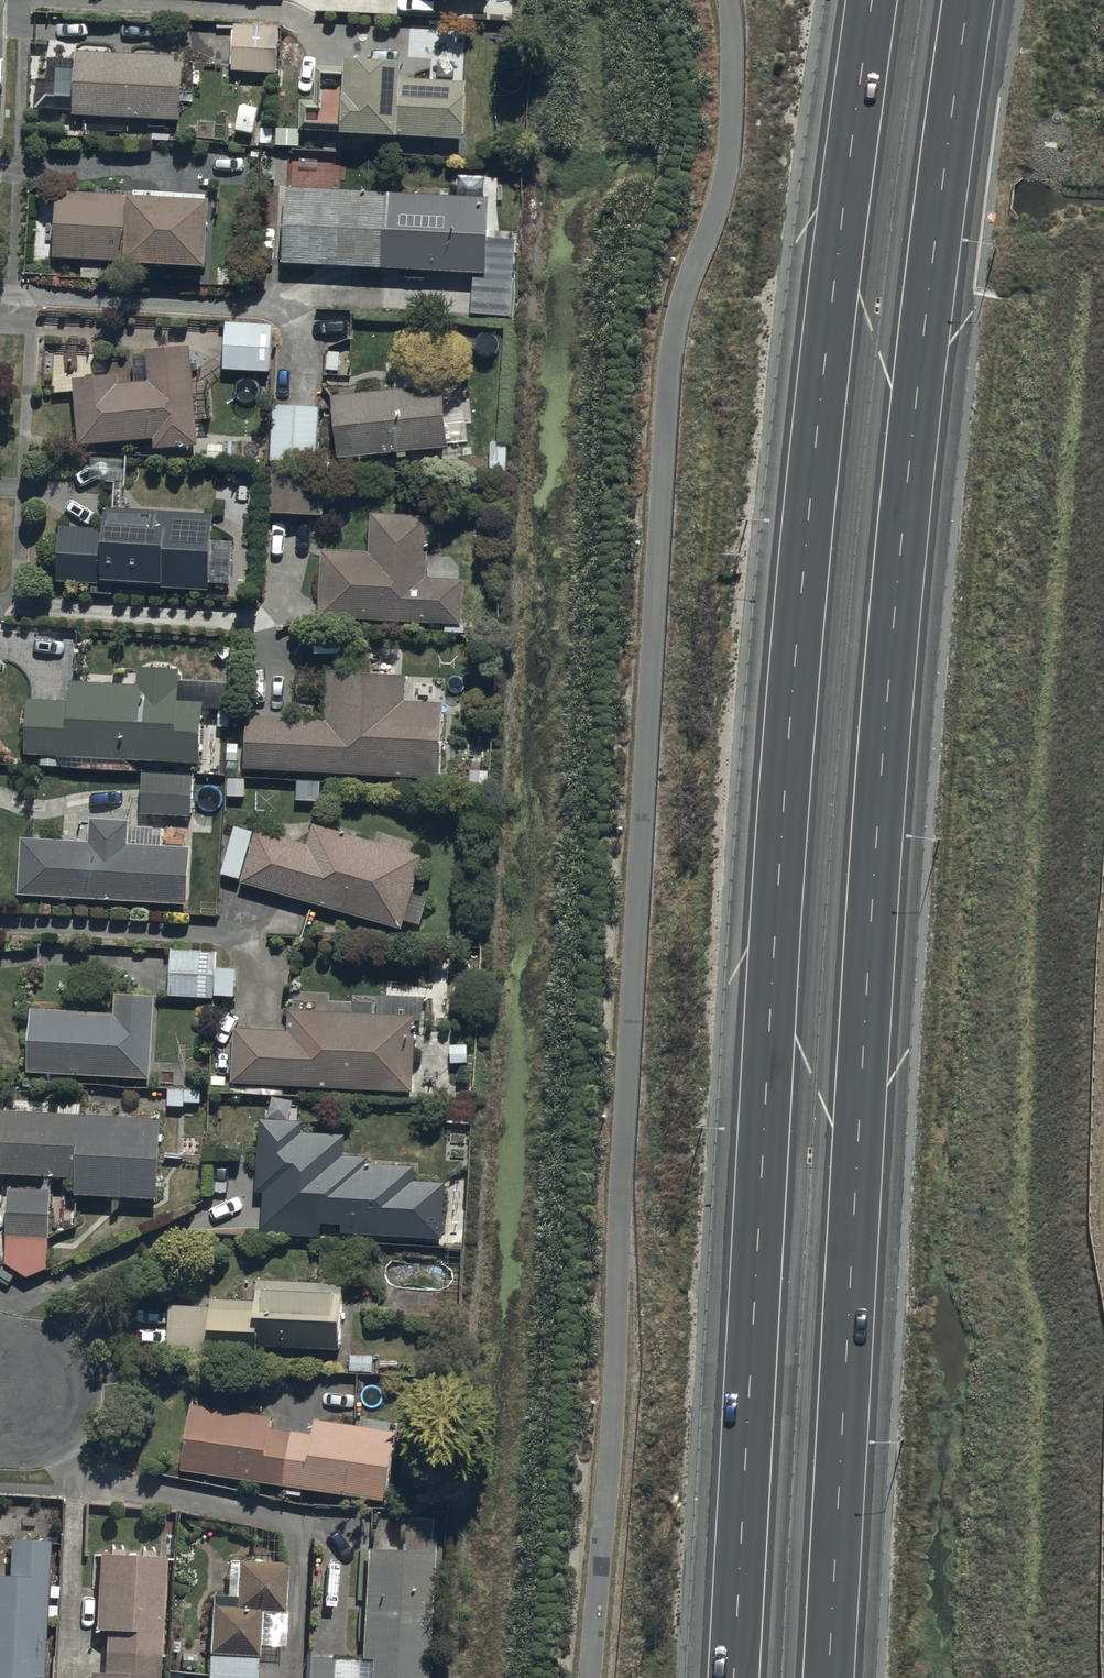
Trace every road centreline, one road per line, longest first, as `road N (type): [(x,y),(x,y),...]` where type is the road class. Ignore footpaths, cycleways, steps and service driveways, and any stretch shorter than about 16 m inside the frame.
road 1 (motorway): [(967,0),(887,699),(828,1677)]
road 2 (motorway): [(734,1677),(780,847),(806,542),(871,0)]
road 3 (residential): [(0,1331),(63,1355),(75,1374),(65,1425),(21,1449),(0,1449)]

